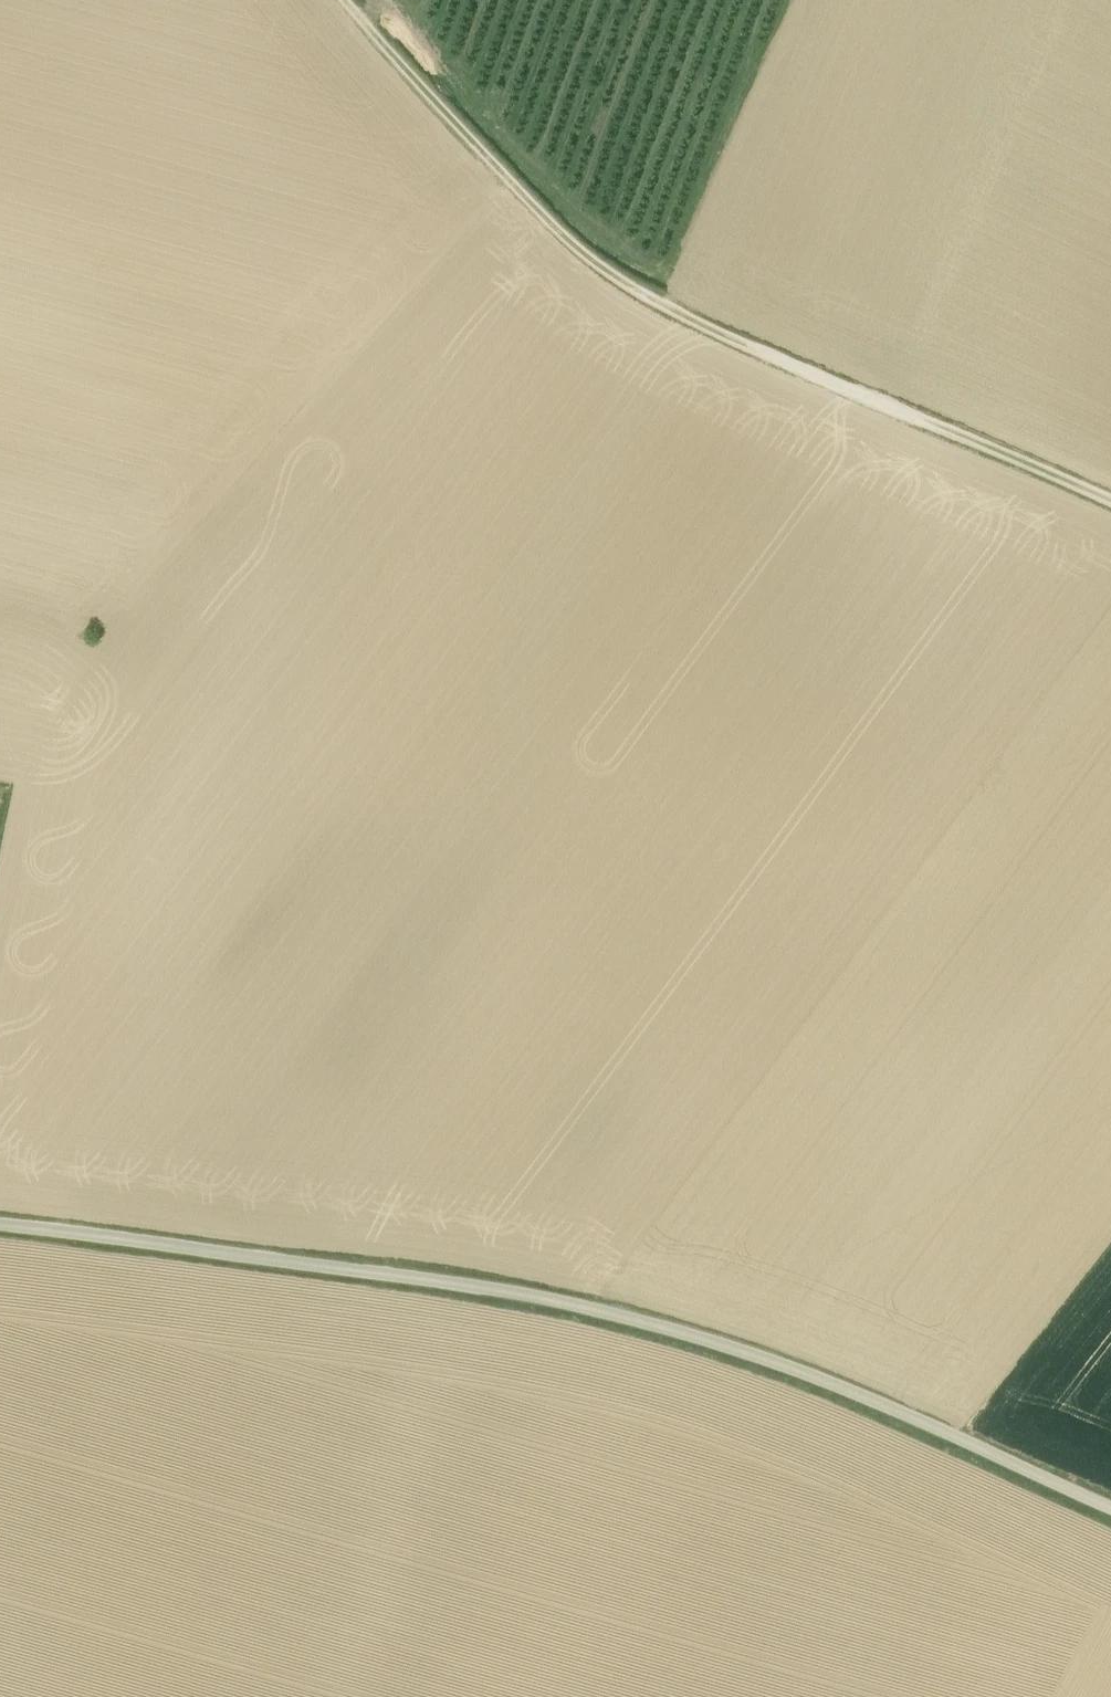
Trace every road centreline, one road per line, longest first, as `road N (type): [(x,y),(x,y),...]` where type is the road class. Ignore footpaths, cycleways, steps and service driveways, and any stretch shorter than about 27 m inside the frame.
road 1 (unclassified): [(1110,1507),(809,1374),(631,1317),(485,1287),(0,1224)]
road 2 (track): [(349,0),(544,214),(625,279),(734,339),(1110,501)]

